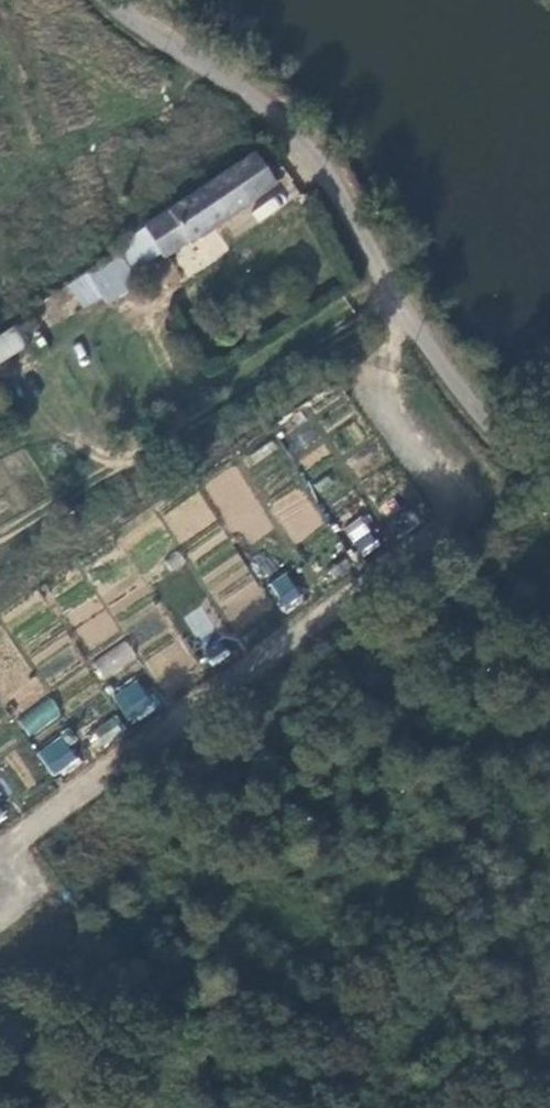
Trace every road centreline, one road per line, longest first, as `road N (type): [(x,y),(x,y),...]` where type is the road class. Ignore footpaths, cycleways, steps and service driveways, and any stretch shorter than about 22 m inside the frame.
road 1 (unclassified): [(549,492),(456,378),(338,190),(273,111),(113,0)]

